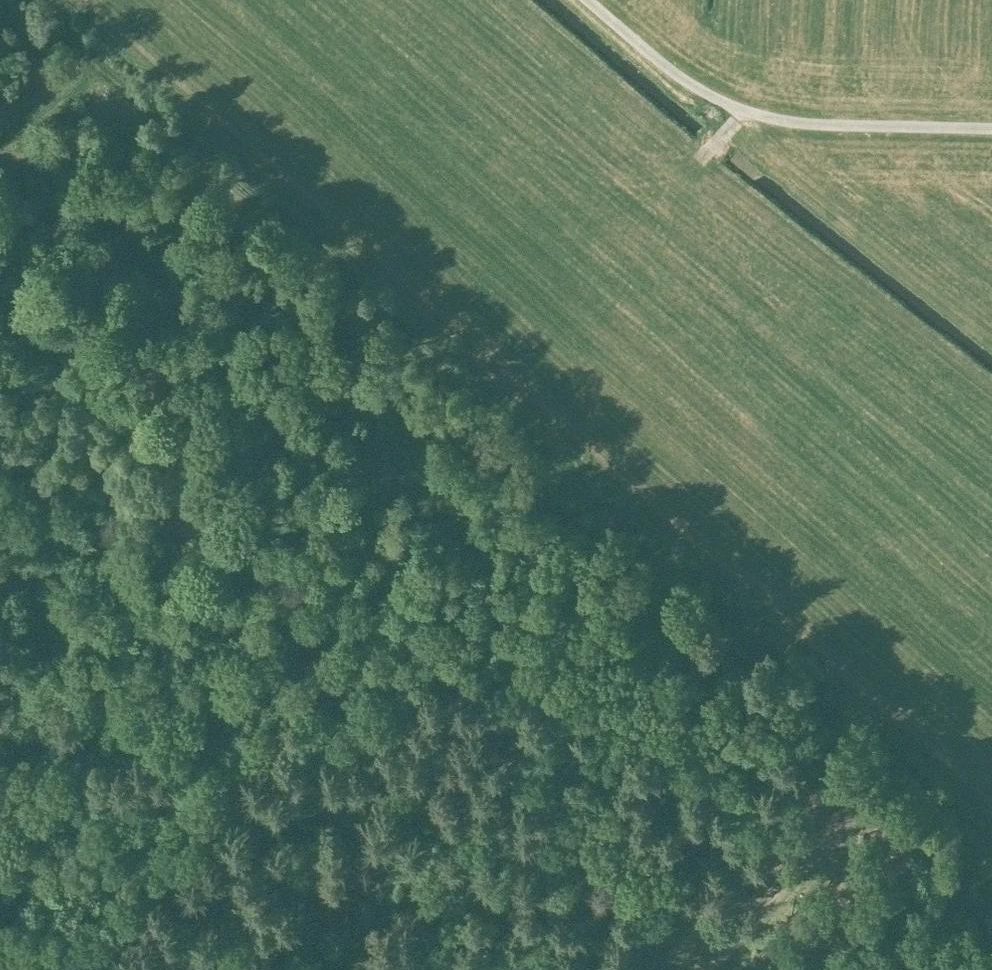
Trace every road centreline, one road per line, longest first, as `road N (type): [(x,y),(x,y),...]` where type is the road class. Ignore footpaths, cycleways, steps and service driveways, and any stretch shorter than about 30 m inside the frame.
road 1 (track): [(709,969),(886,780)]
road 2 (track): [(23,0),(100,69),(0,151)]

